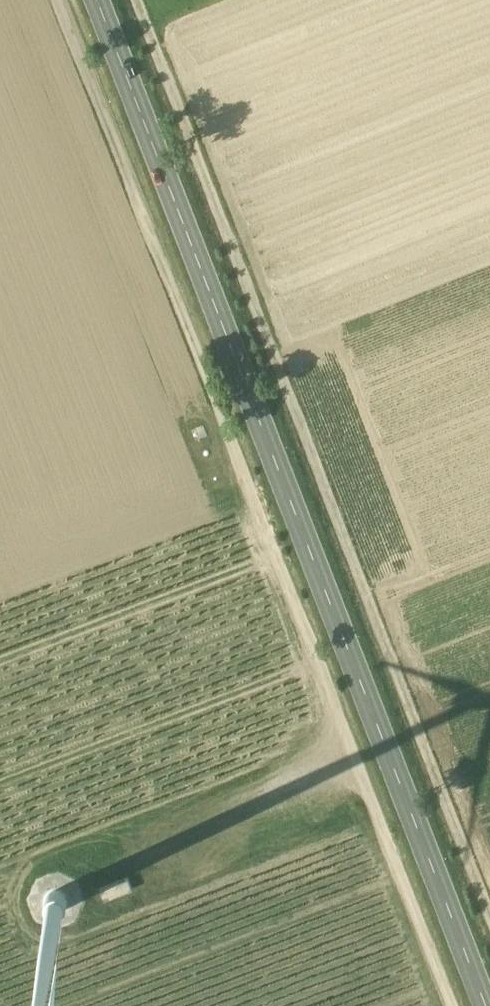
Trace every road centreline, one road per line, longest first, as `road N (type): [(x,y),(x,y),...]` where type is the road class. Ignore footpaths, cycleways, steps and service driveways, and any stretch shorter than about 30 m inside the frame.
road 1 (tertiary): [(485,1005),(96,0)]
road 2 (track): [(140,0),(489,918)]
road 3 (track): [(59,0),(360,772)]
road 4 (track): [(90,885),(360,772)]

